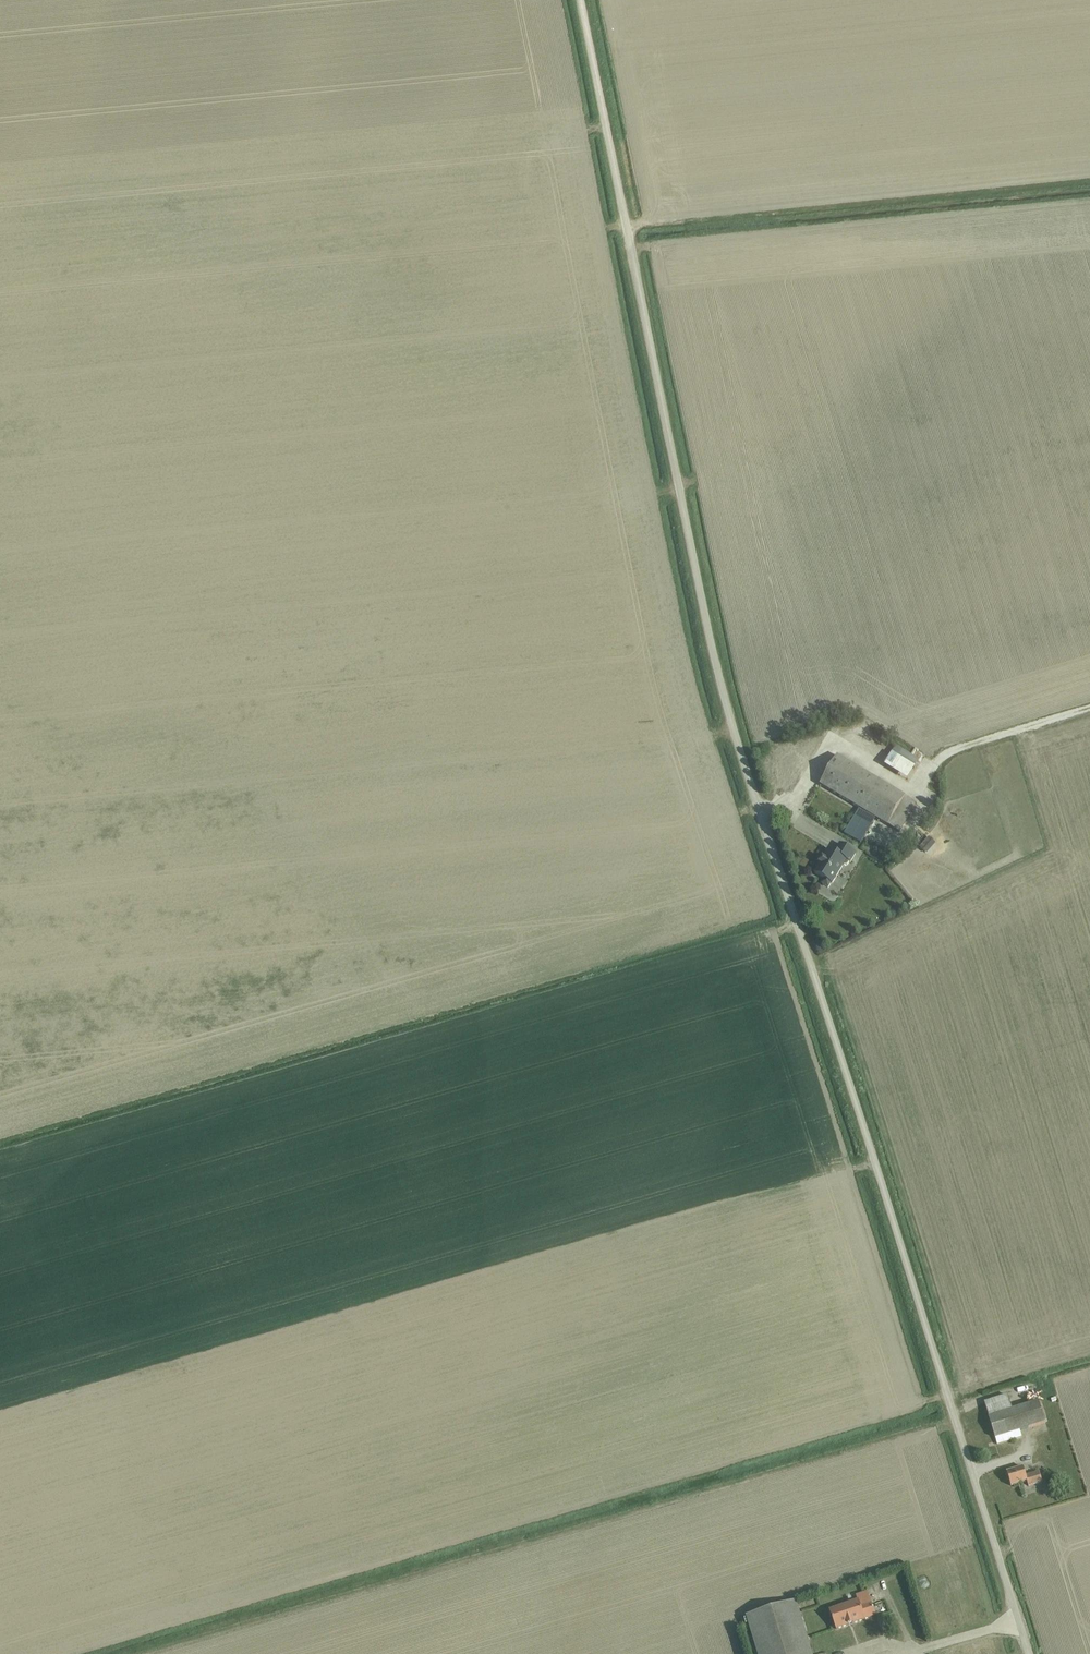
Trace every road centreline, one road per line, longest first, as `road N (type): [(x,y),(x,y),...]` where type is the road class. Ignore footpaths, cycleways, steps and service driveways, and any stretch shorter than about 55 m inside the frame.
road 1 (unclassified): [(1027,1653),(719,678),(581,0)]

